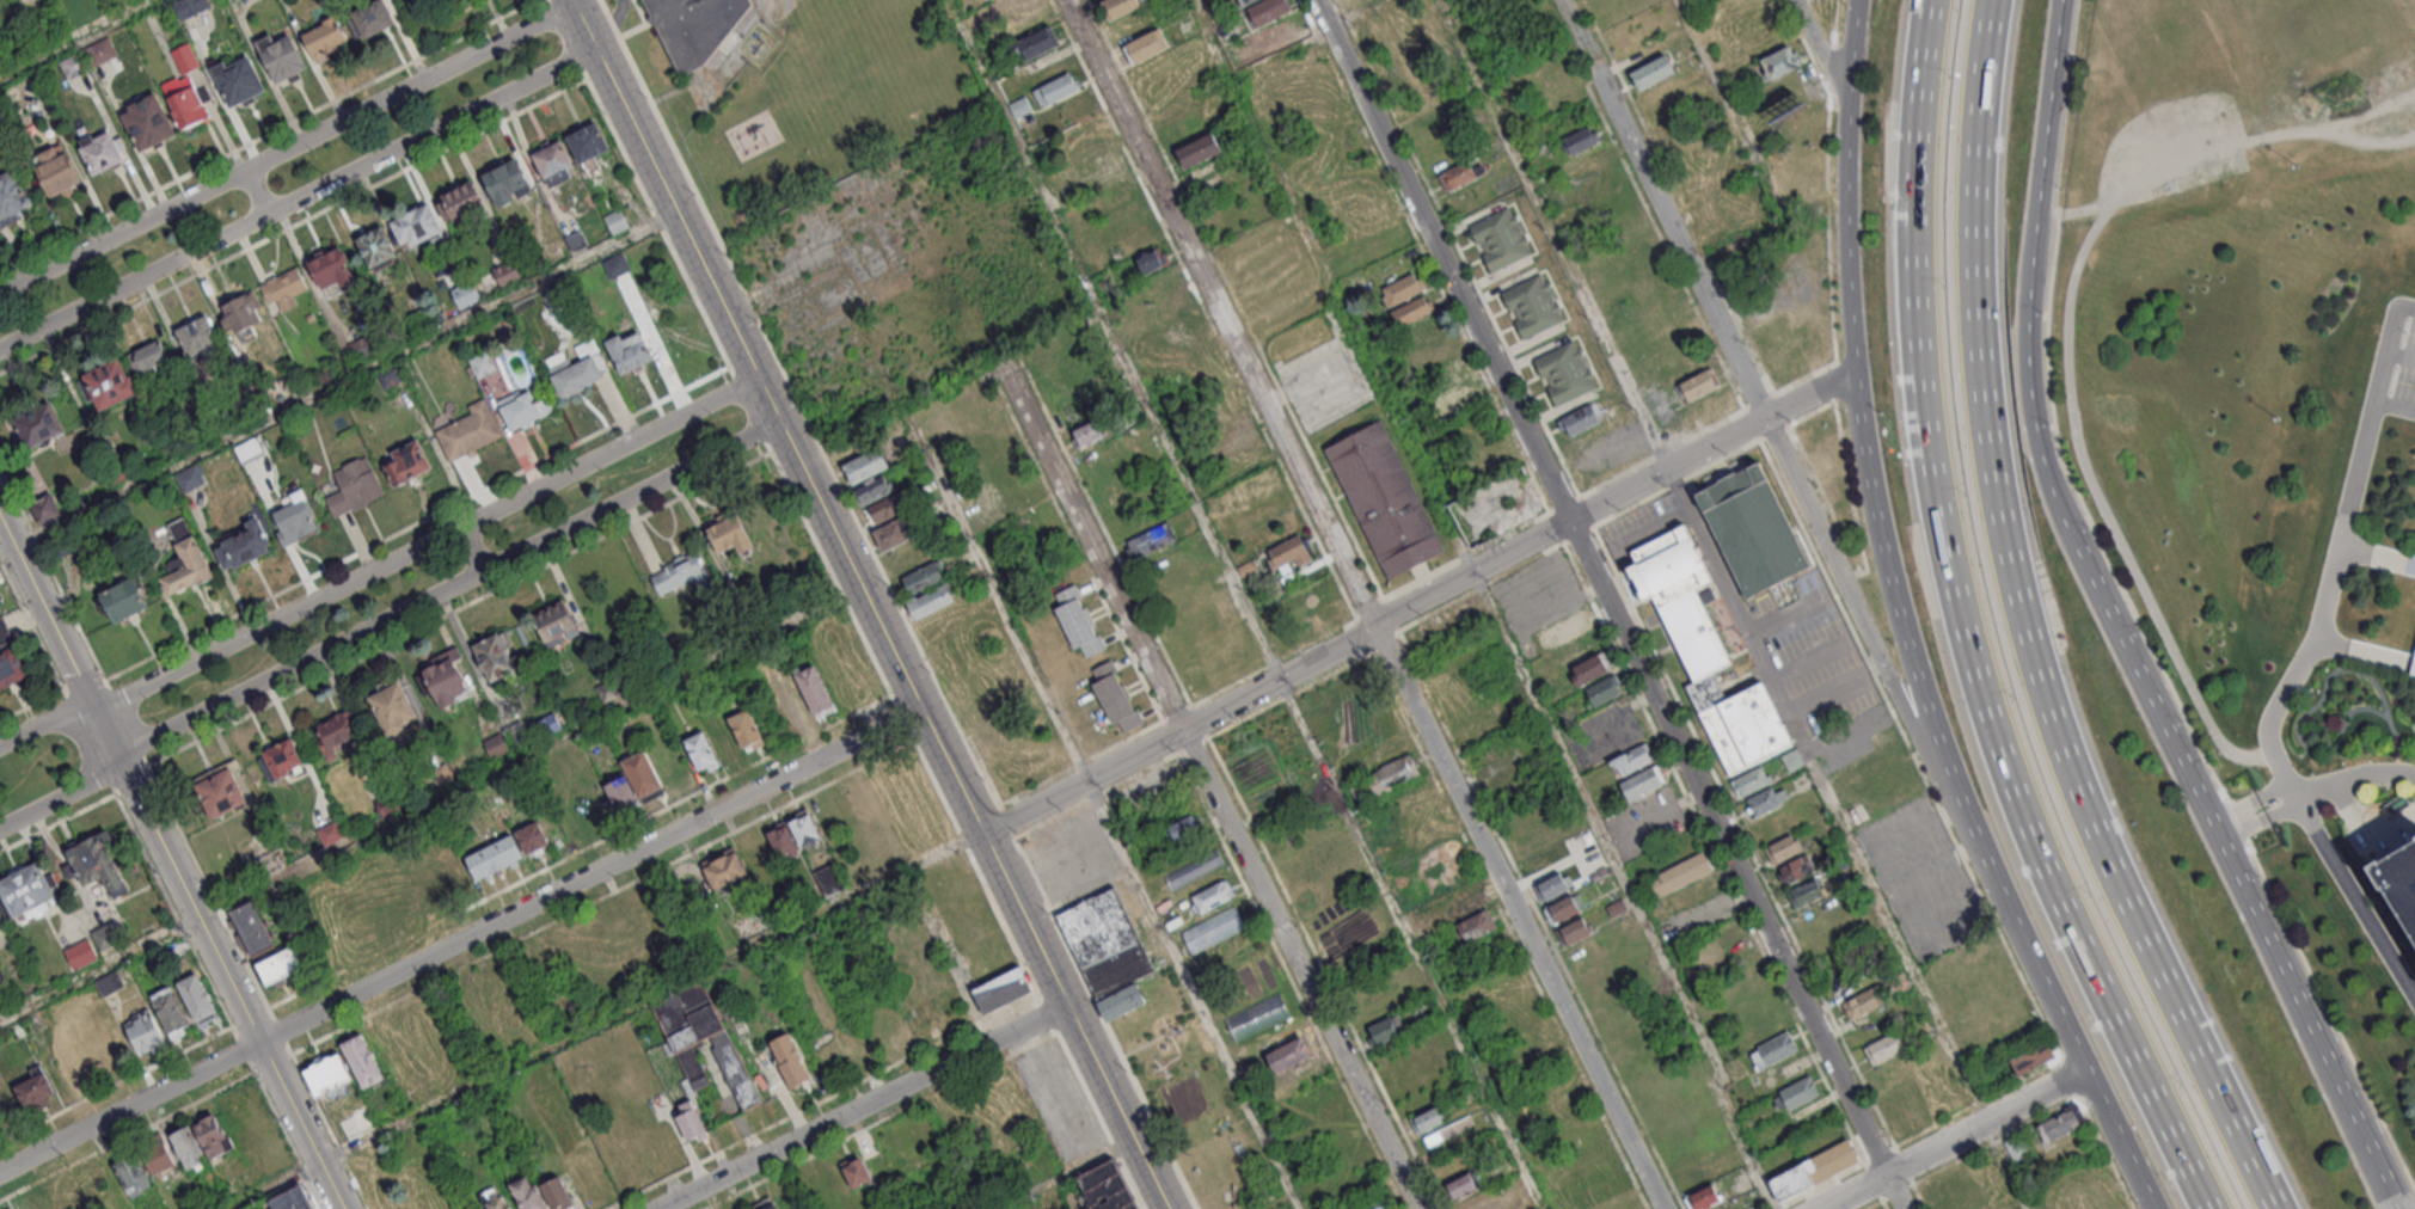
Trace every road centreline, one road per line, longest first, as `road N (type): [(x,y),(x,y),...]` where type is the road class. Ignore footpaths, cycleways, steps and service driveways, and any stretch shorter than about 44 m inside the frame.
road 1 (residential): [(1665,1208),(1069,0)]
road 2 (tertiary): [(1167,1208),(571,0)]
road 3 (residential): [(1907,1208),(1313,0)]
road 4 (motorway): [(2272,1208),(2134,927),(2067,766),(1984,455),(1969,173),(1988,0)]
road 5 (motorway): [(1934,0),(1916,266),(1948,553),(2009,788),(2211,1208)]
road 6 (residential): [(0,1172),(920,708)]
road 7 (tertiary): [(2254,909),(2055,502),(2035,434),(2027,302),(2060,0)]
road 8 (residential): [(1417,1208),(1001,368)]
road 9 (residential): [(0,827),(66,793),(116,754),(779,419)]
road 10 (residential): [(756,375),(93,711),(0,743)]
road 11 (tertiary): [(1857,0),(1845,223),(1852,354),(1888,577),(1960,809)]
road 12 (residential): [(343,1208),(0,523)]
road 13 (residential): [(0,347),(596,49)]
road 14 (residential): [(574,5),(0,294)]
road 15 (residential): [(1569,0),(1764,418)]
road 16 (residential): [(660,1208),(1066,1006)]
road 17 (residential): [(1182,730),(1571,518)]
road 18 (residential): [(1764,418),(1960,809)]
road 19 (tertiary): [(2399,1208),(2254,909)]
road 20 (residential): [(1571,518),(1855,370)]
road 21 (residential): [(1821,1208),(2084,1070)]
road 22 (tertiary): [(1960,809),(2084,1070)]
road 23 (residential): [(981,833),(1182,730)]
road 24 (tertiary): [(2084,1070),(2150,1208)]
road 25 (residential): [(1847,110),(1793,0)]

